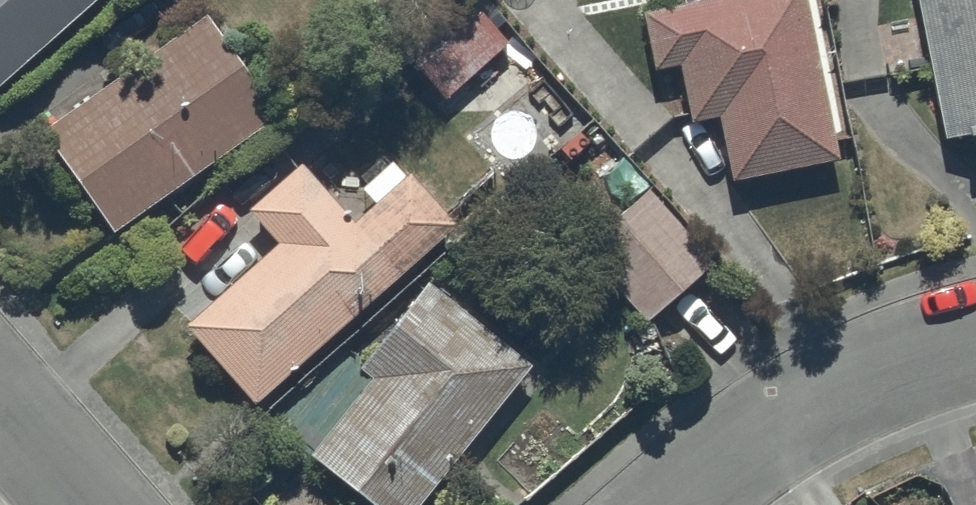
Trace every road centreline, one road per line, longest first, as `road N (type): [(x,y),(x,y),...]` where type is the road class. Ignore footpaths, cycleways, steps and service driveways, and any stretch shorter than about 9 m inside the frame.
road 1 (residential): [(671,504),(774,421),(857,375),(975,336)]
road 2 (residential): [(0,401),(94,504)]

